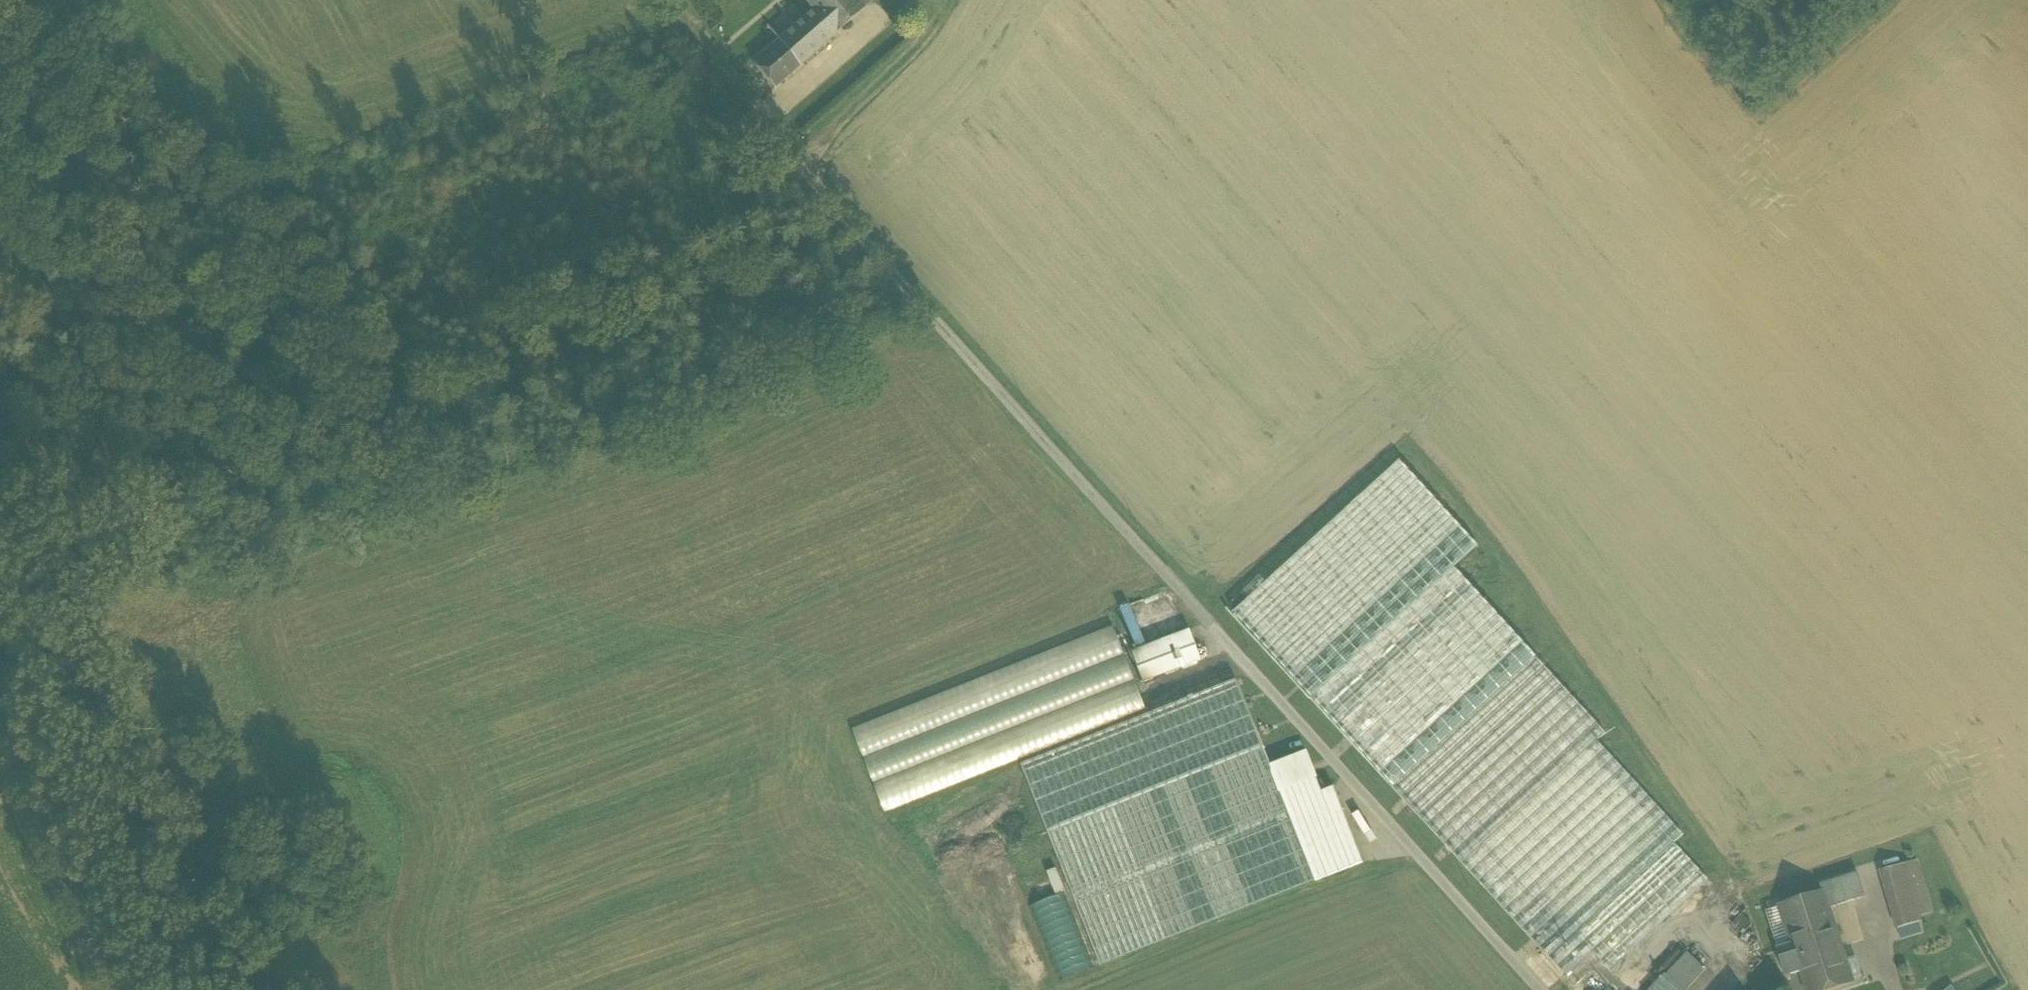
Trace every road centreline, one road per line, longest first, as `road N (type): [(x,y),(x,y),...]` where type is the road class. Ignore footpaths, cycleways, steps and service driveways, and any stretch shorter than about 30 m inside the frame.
road 1 (unclassified): [(1537,989),(757,116)]
road 2 (track): [(948,0),(934,27),(793,157)]
road 3 (track): [(677,0),(728,86),(757,116)]

